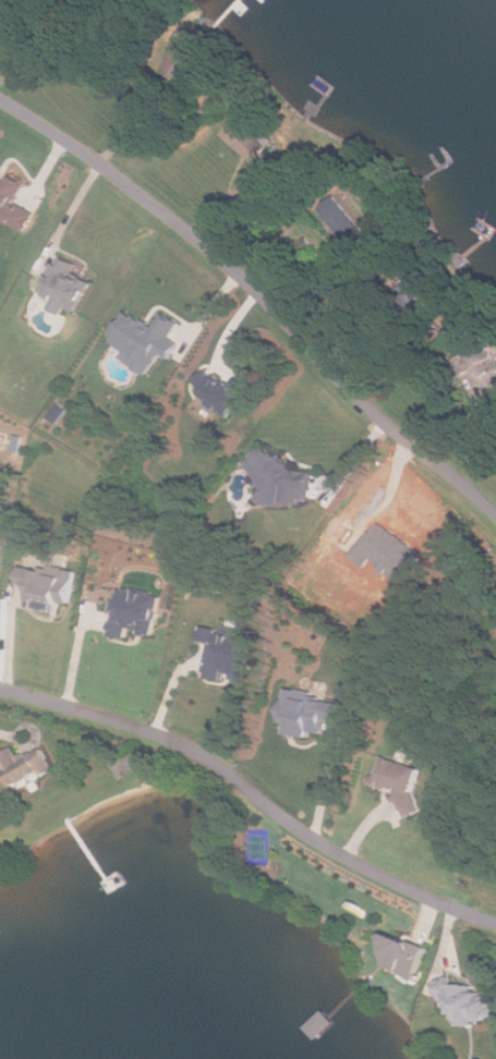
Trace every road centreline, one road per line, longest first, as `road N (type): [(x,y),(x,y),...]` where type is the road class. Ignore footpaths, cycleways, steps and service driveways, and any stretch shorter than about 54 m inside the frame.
road 1 (residential): [(495,511),(358,395),(221,259),(99,160),(0,99)]
road 2 (residential): [(0,686),(191,748),(380,875),(495,921)]

